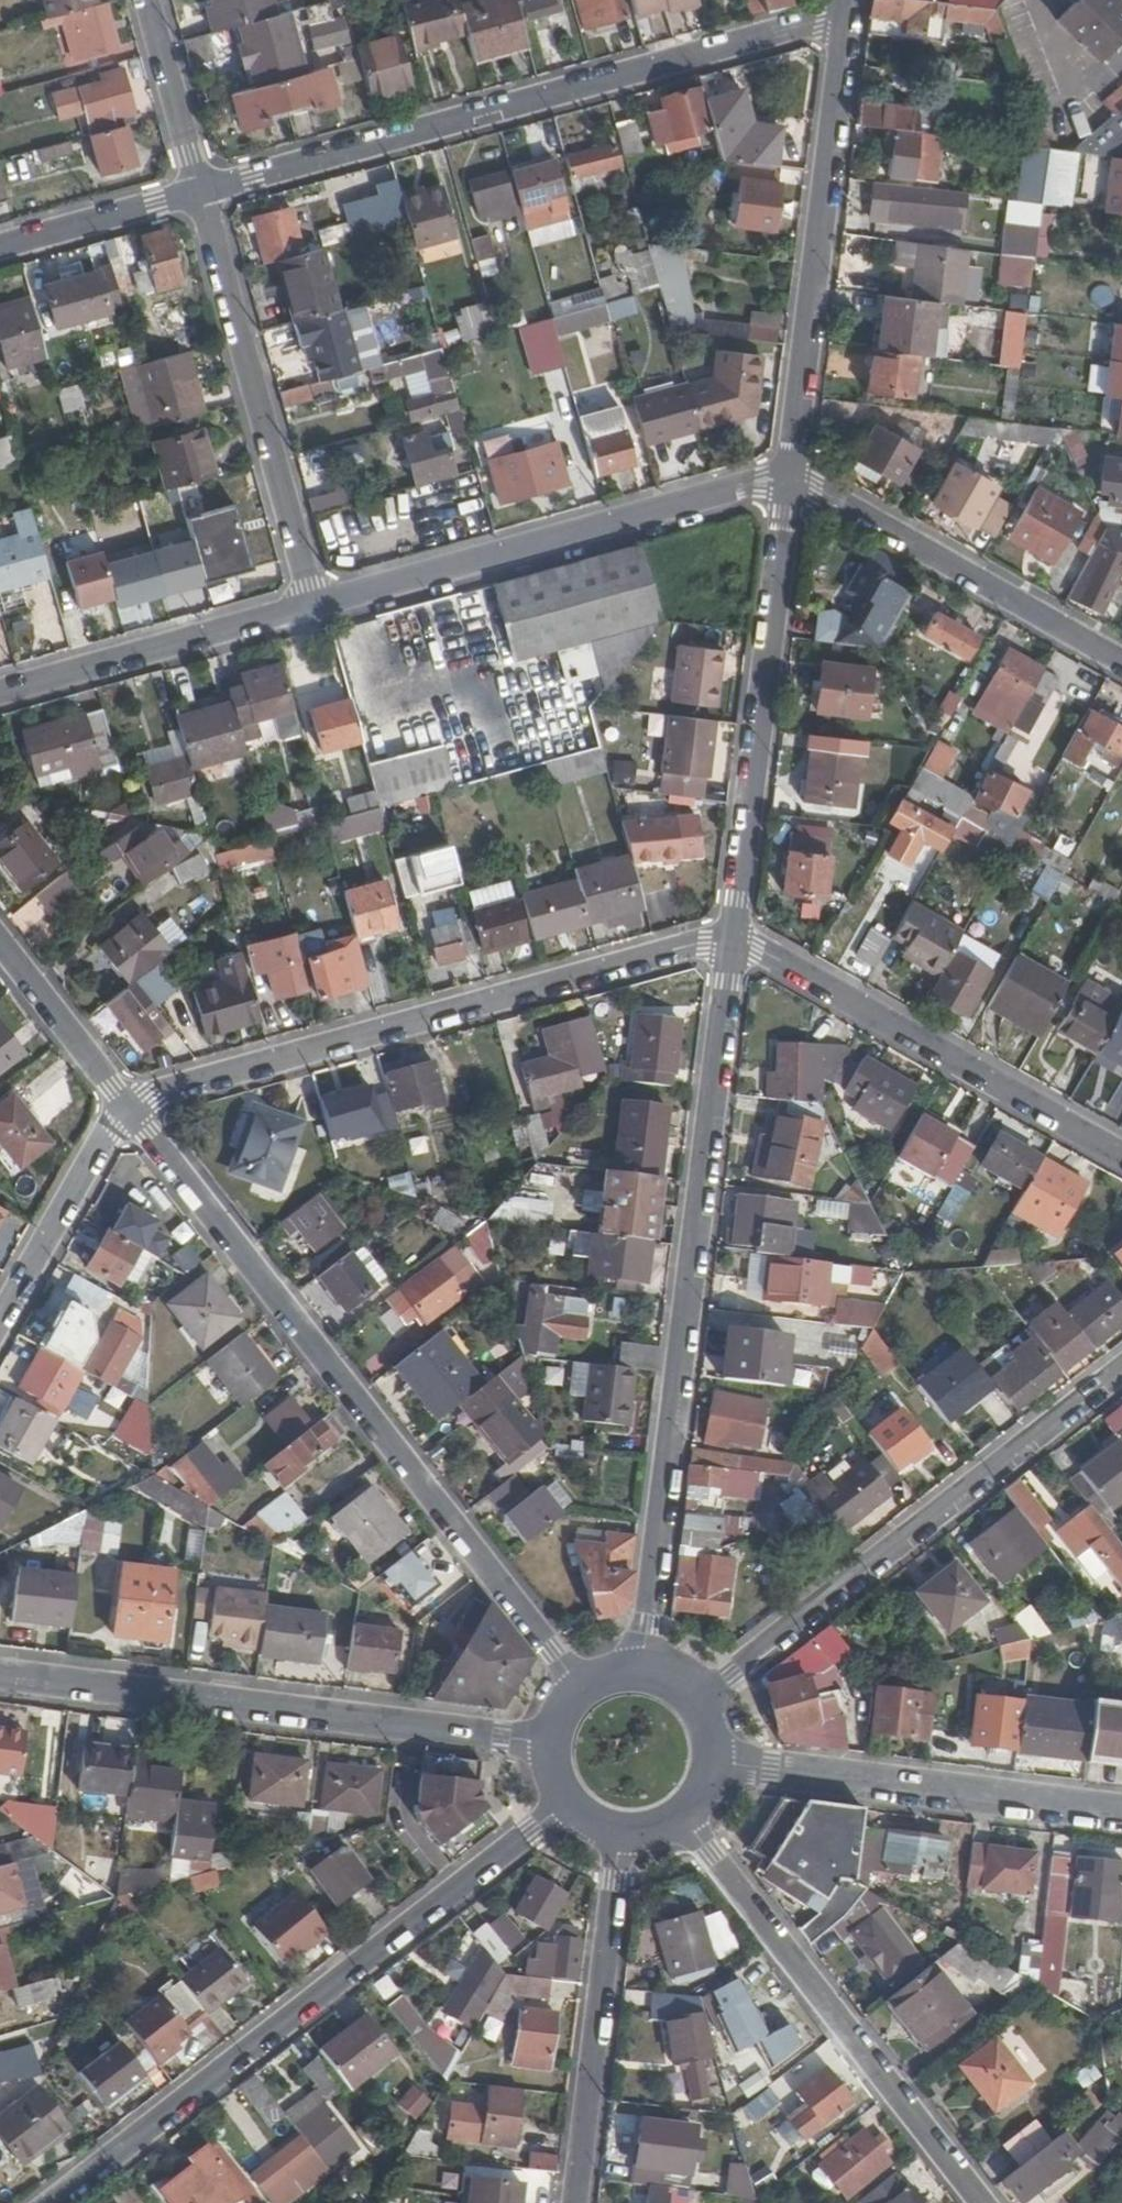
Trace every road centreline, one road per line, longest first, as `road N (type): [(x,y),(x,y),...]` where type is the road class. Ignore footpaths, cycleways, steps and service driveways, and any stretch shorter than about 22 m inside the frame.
road 1 (residential): [(581,1679),(126,1102)]
road 2 (residential): [(735,938),(636,1662)]
road 3 (residential): [(202,192),(845,17)]
road 4 (residential): [(556,1796),(530,1831),(53,2202)]
road 5 (residential): [(126,1102),(735,938)]
road 6 (tertiary): [(544,1740),(0,1674)]
road 7 (residential): [(692,1684),(732,1673),(1121,1368)]
road 8 (residential): [(311,608),(761,484),(791,483)]
road 9 (residential): [(689,1821),(982,2202)]
road 10 (residential): [(845,17),(791,483)]
road 11 (residential): [(791,483),(735,938)]
road 12 (residential): [(735,938),(1121,1158)]
road 13 (residential): [(202,192),(311,608)]
road 14 (tertiary): [(723,1751),(1121,1807)]
road 15 (residential): [(791,483),(817,489),(1121,661)]
road 16 (residential): [(611,1837),(613,1880),(574,2202)]
road 17 (residential): [(0,693),(311,608)]
road 18 (residential): [(0,1327),(126,1102)]
road 19 (residential): [(0,248),(202,192)]
road 20 (residential): [(126,1102),(0,940)]
road 21 (residential): [(149,0),(202,192)]

